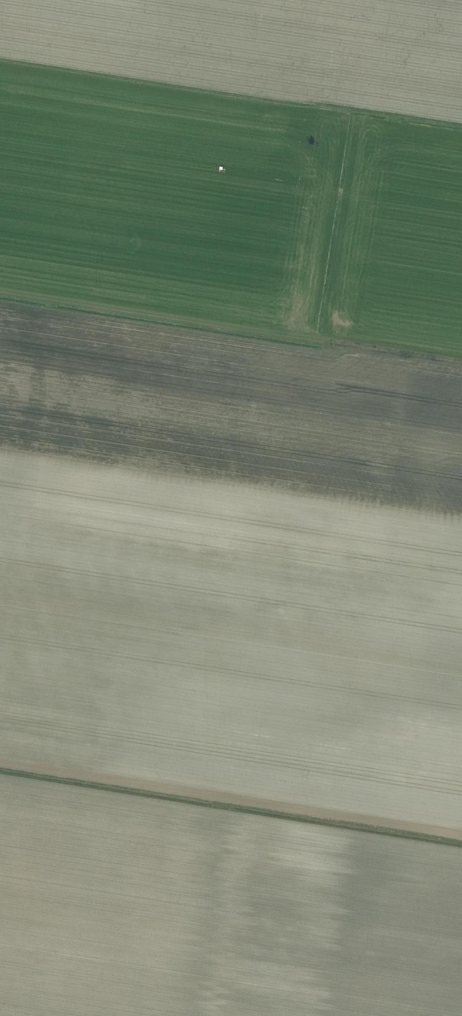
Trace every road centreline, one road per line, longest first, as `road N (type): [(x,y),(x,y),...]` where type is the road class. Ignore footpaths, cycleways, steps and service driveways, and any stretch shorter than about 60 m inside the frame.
road 1 (track): [(461,838),(0,764)]
road 2 (track): [(461,366),(0,293)]

